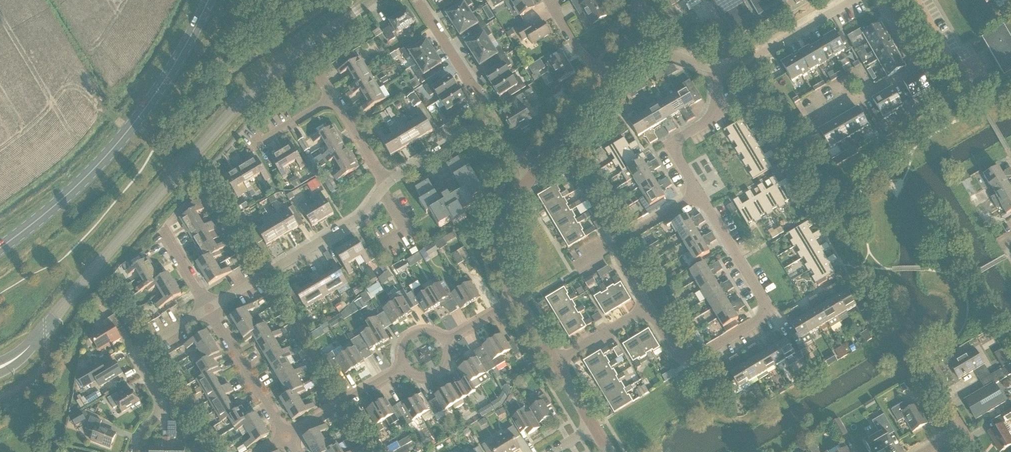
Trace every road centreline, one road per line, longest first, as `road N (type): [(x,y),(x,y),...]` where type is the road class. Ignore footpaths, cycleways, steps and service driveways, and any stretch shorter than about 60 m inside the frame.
road 1 (secondary): [(30,345),(236,107),(370,0)]
road 2 (primary): [(0,248),(118,144),(163,83),(209,0)]
road 3 (residential): [(648,309),(686,357),(760,316),(759,293),(697,193)]
road 4 (residential): [(209,308),(350,223),(386,186)]
road 5 (residential): [(134,451),(159,406),(136,352),(209,308)]
road 6 (residential): [(386,186),(471,134),(487,136),(535,172)]
road 7 (residential): [(697,193),(669,145),(715,111),(719,69)]
road 8 (residential): [(286,437),(209,308)]
road 9 (residential): [(719,69),(748,62),(850,0)]
road 10 (residential): [(286,437),(405,368)]
road 11 (residential): [(515,297),(502,256),(504,222),(535,172)]
road 12 (residential): [(418,0),(484,103)]

